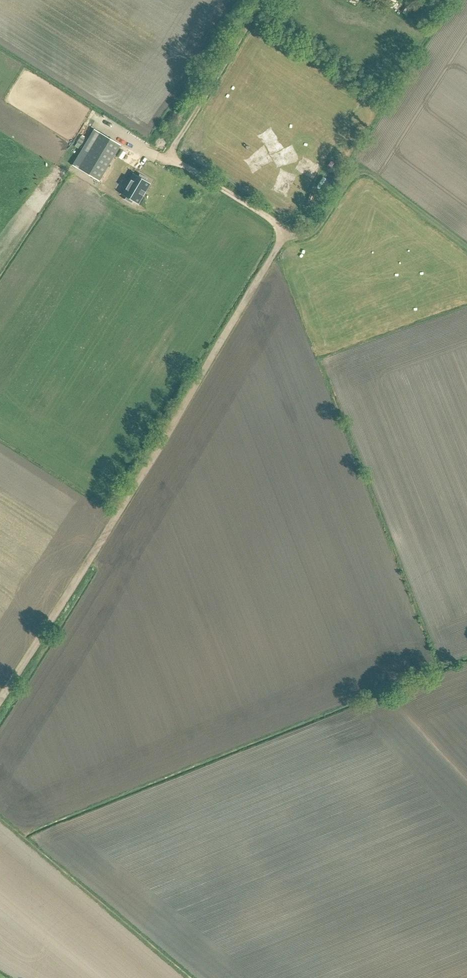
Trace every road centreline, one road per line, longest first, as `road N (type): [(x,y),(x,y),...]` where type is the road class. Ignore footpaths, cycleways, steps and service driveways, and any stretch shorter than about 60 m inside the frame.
road 1 (track): [(287,233),(0,698)]
road 2 (track): [(263,0),(171,155),(287,233)]
road 3 (track): [(287,233),(314,234),(363,173),(466,248)]

